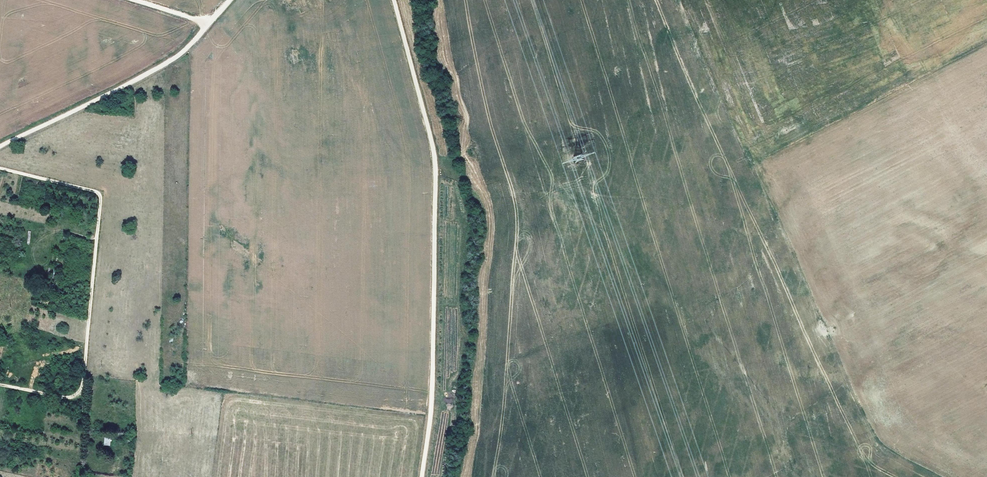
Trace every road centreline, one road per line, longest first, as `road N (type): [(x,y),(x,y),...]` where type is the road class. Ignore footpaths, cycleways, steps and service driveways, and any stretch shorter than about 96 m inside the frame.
road 1 (track): [(422,476),(436,174),(394,0)]
road 2 (track): [(0,170),(95,193),(100,204),(81,402),(0,386)]
road 3 (track): [(0,148),(177,58),(231,0)]

